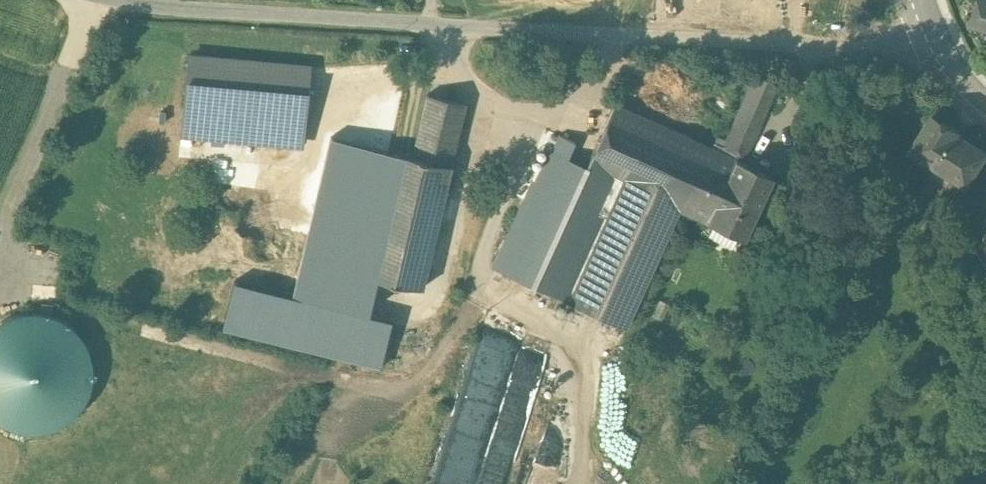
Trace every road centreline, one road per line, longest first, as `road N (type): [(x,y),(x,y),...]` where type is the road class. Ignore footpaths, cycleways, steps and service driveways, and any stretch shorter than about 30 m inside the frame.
road 1 (unclassified): [(938,30),(825,47),(117,0)]
road 2 (track): [(449,26),(456,59),(499,109),(516,155),(479,276),(493,302),(564,336),(574,355),(582,483)]
road 3 (track): [(615,35),(585,124),(514,146)]

